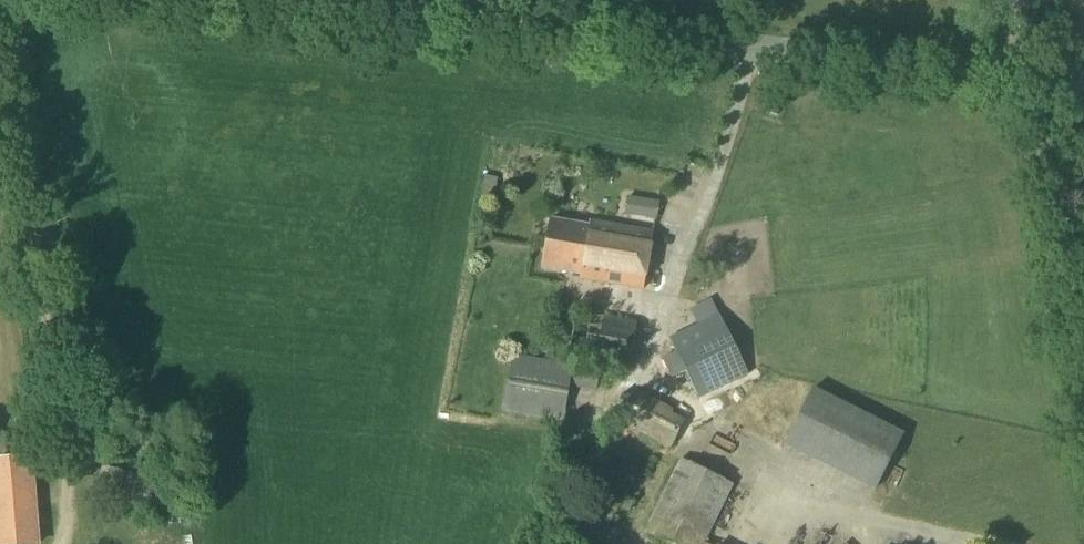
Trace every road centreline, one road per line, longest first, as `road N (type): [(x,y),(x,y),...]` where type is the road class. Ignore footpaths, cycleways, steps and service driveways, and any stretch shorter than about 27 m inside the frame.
road 1 (unclassified): [(1031,76),(196,0)]
road 2 (unclassified): [(1083,341),(1031,76)]

